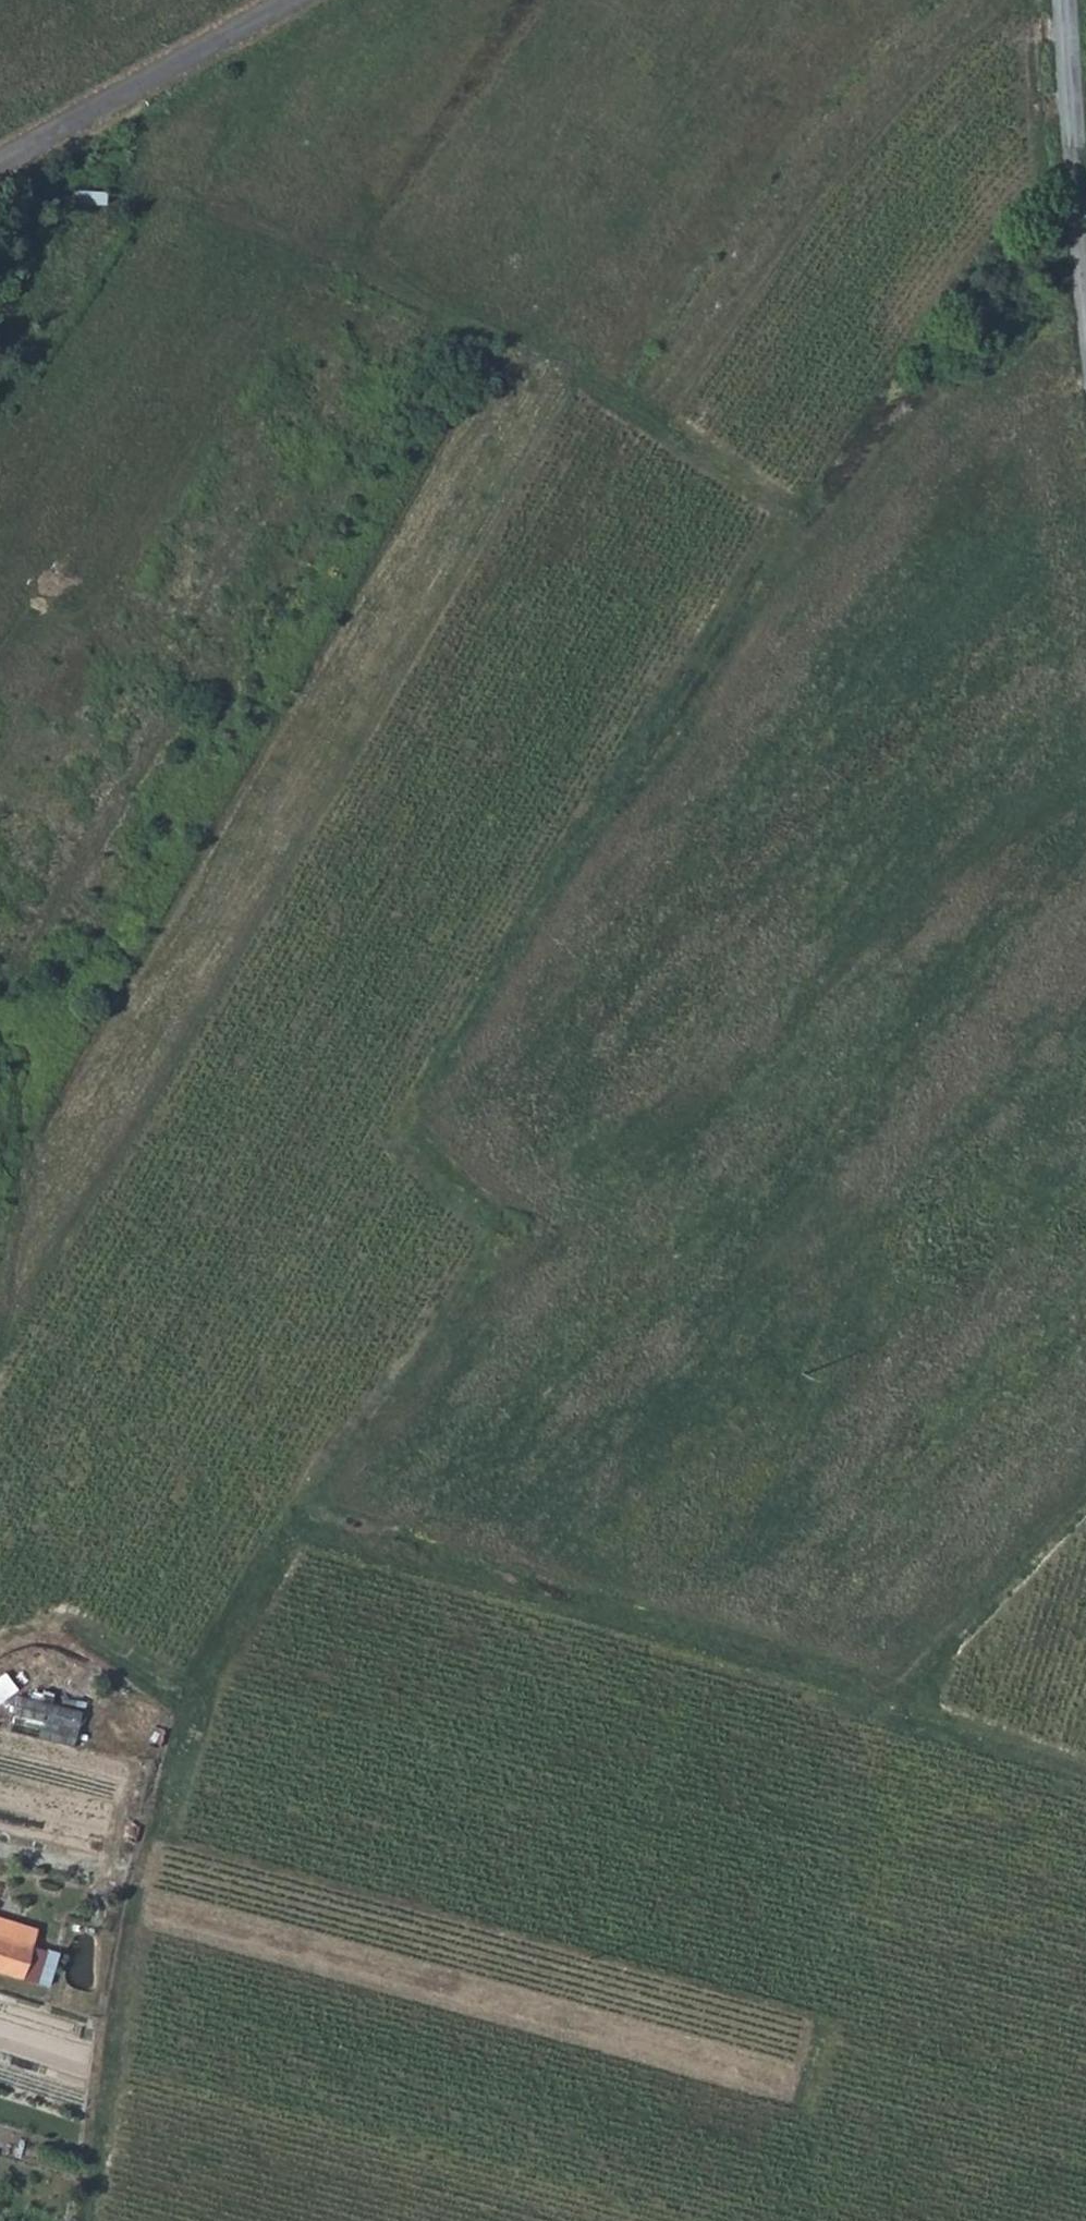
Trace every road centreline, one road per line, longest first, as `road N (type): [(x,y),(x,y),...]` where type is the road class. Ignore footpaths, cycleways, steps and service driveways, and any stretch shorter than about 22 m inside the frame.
road 1 (tertiary): [(0,164),(298,0)]
road 2 (unclassified): [(1085,266),(1066,0)]

